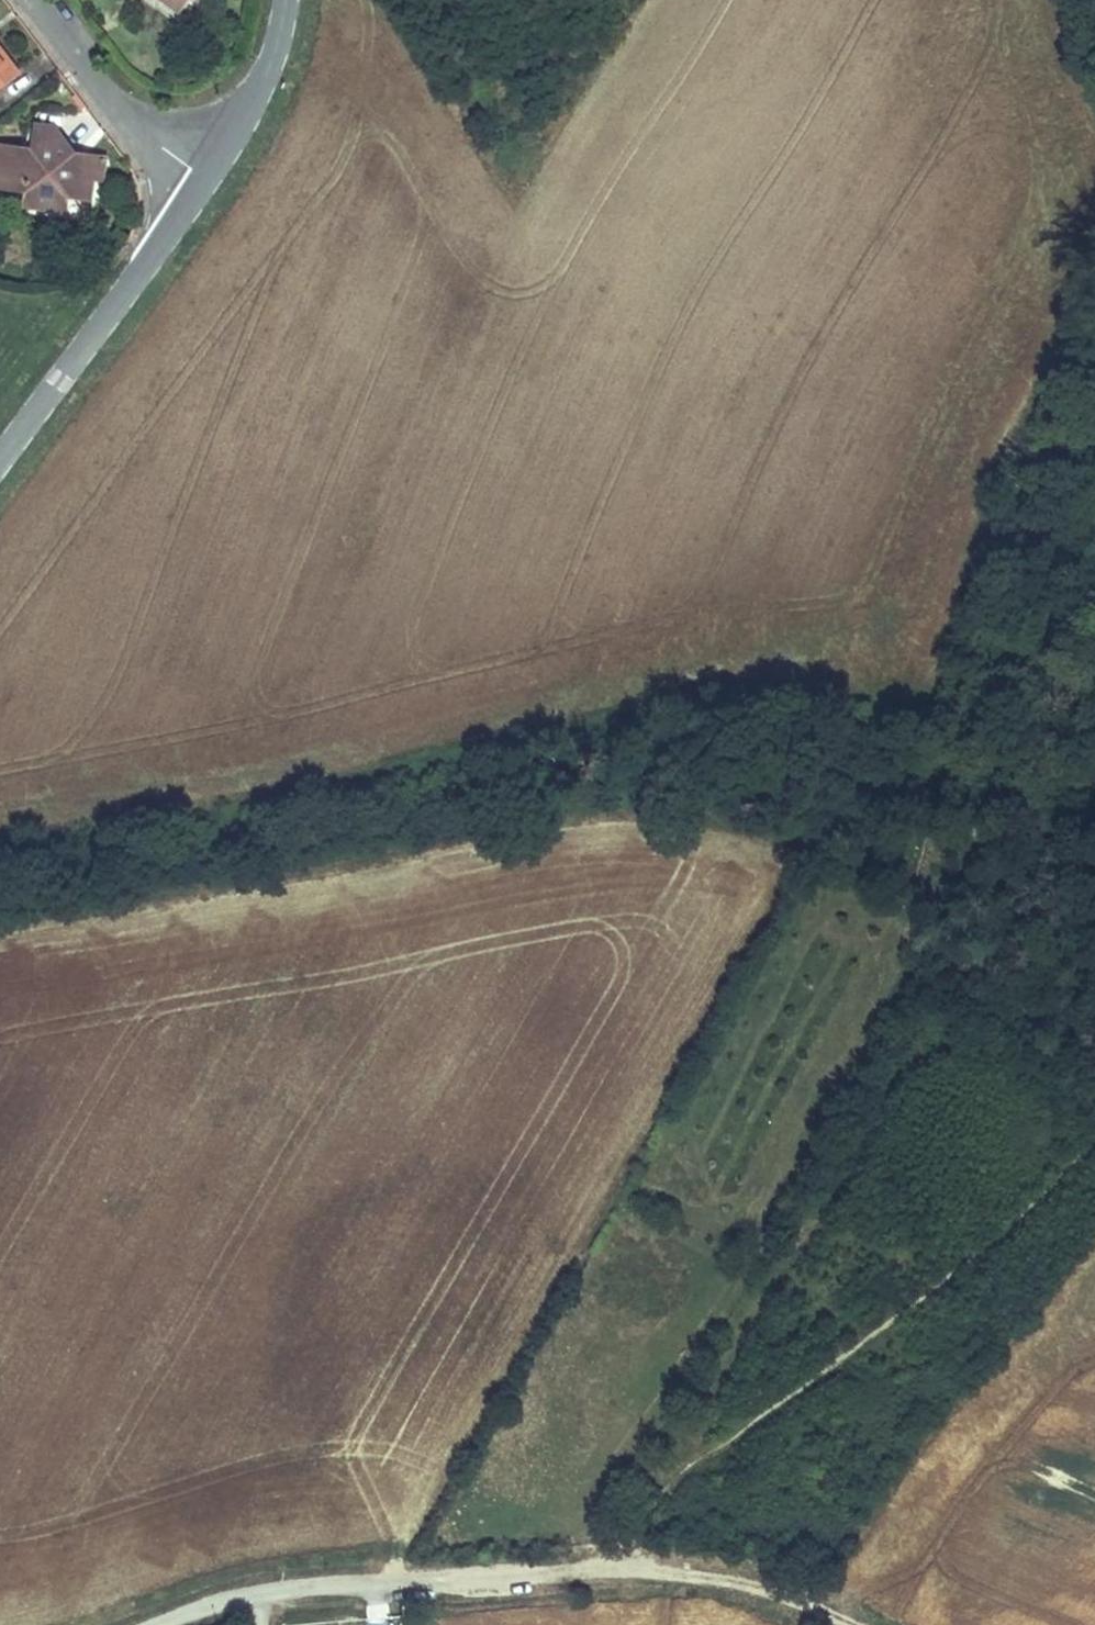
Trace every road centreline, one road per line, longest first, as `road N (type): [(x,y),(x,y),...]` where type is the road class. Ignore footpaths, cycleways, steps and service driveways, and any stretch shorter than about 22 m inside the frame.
road 1 (track): [(847,1624),(716,1579),(617,1570),(385,1585)]
road 2 (tertiary): [(0,461),(205,177)]
road 3 (residential): [(34,0),(107,97),(205,177)]
road 4 (tertiary): [(205,177),(265,77),(286,0)]

